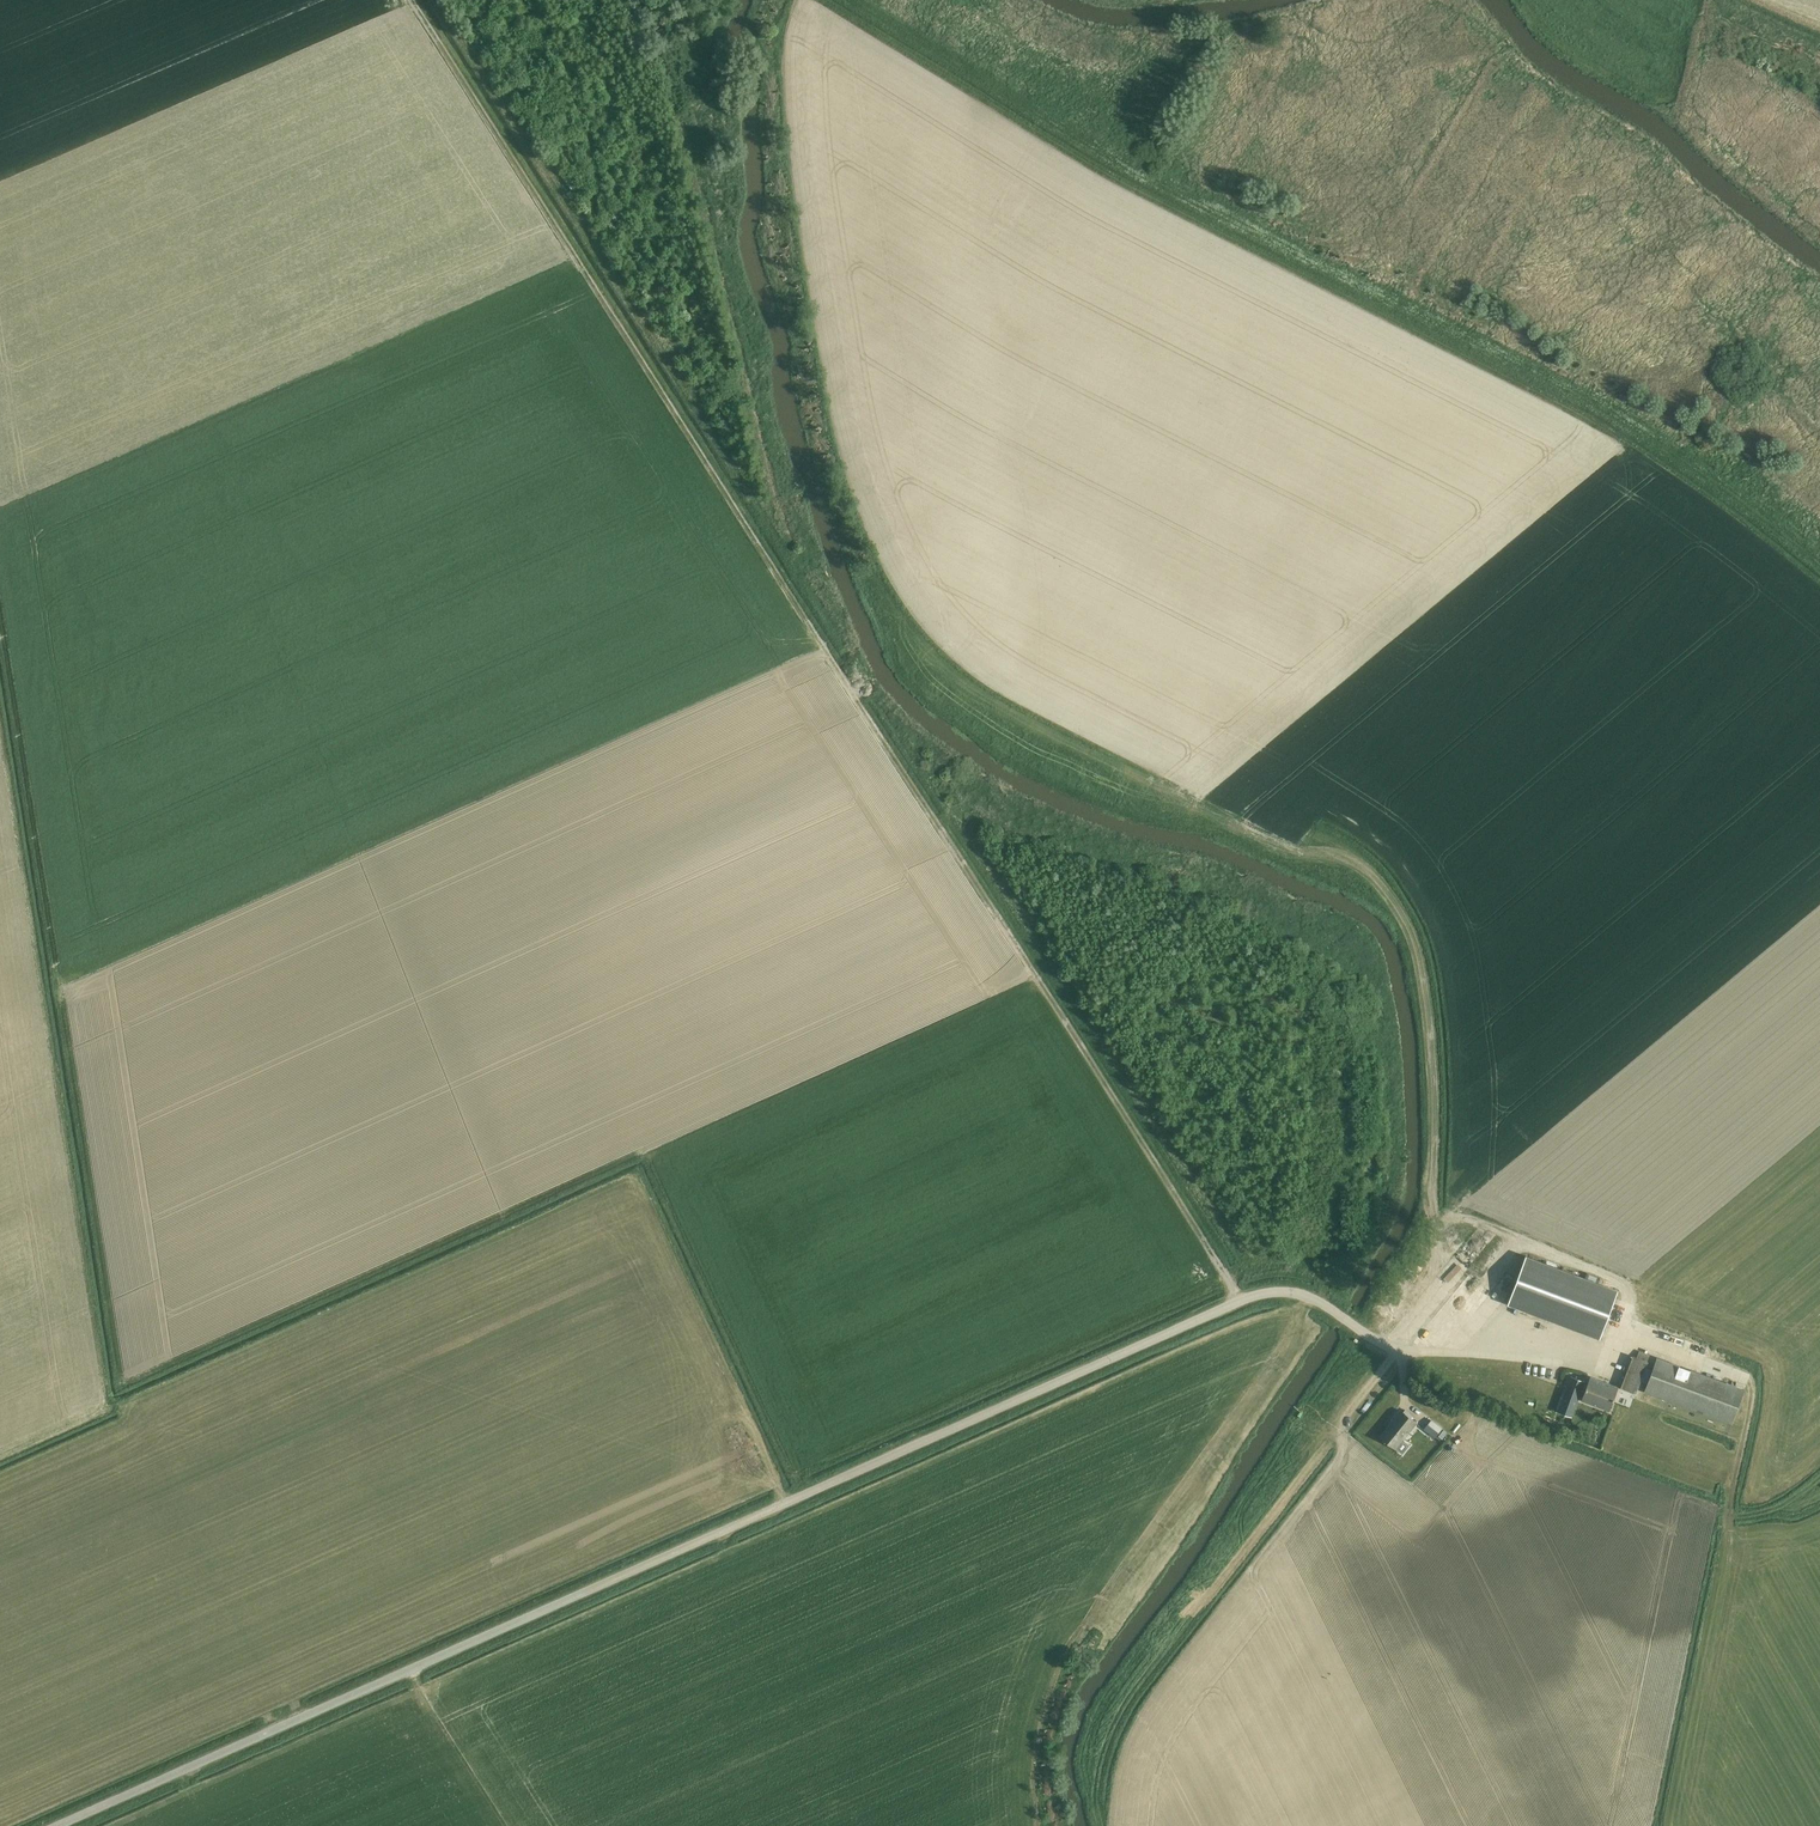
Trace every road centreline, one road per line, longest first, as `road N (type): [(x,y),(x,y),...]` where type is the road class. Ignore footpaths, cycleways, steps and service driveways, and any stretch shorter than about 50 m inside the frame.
road 1 (track): [(1240,1300),(414,0)]
road 2 (unclassified): [(59,1825),(1240,1300),(1297,1293),(1350,1322)]

